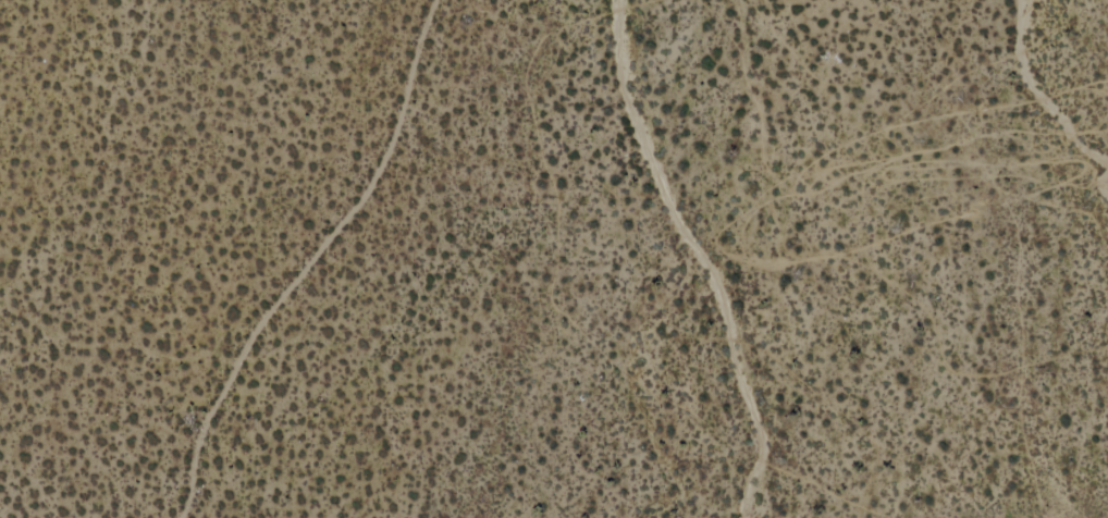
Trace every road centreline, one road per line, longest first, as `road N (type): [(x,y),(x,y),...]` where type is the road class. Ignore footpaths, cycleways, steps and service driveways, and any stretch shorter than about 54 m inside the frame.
road 1 (track): [(181,517),(209,417),(259,326),(387,159),(434,0)]

